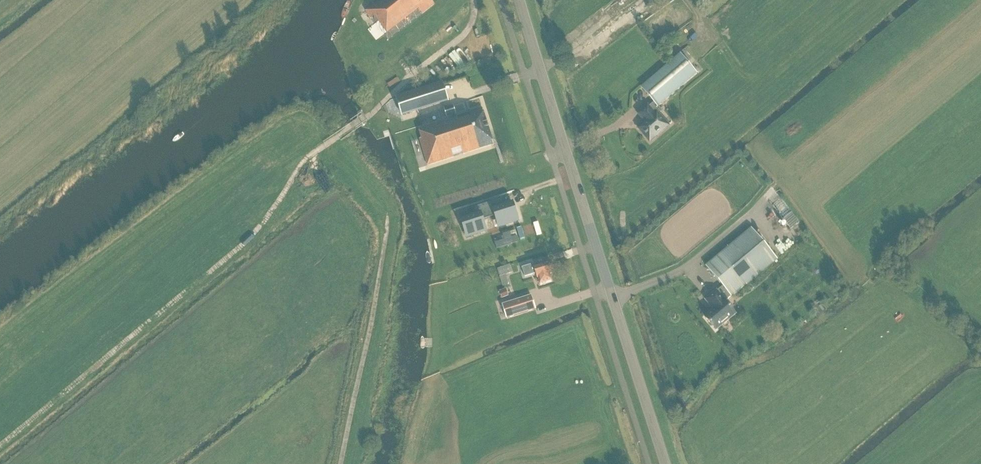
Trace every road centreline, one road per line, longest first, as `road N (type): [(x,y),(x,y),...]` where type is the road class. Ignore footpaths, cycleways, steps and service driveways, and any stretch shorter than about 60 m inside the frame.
road 1 (secondary): [(666,463),(519,0)]

